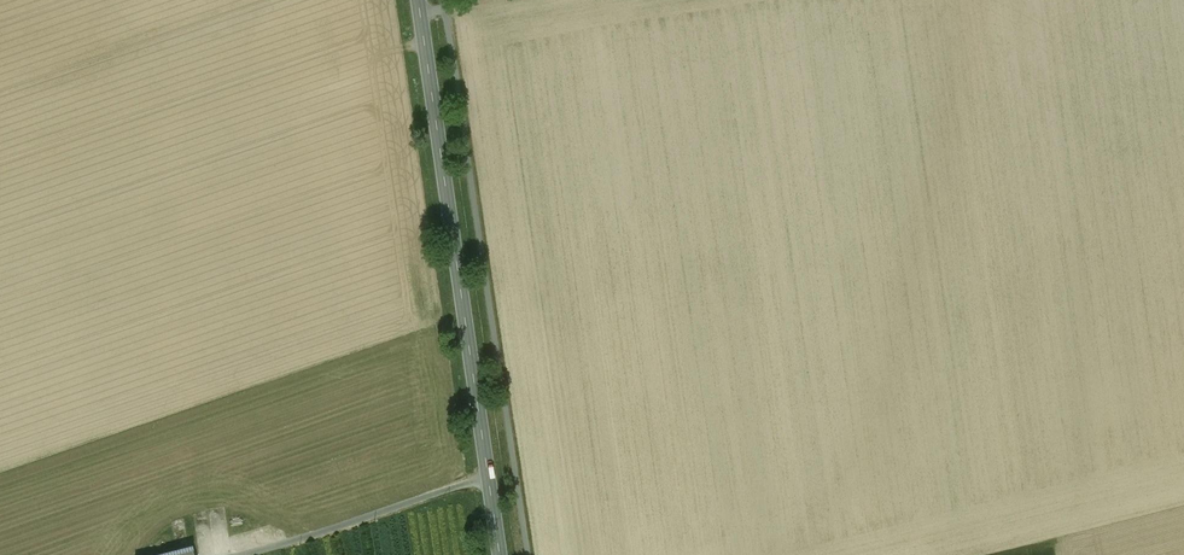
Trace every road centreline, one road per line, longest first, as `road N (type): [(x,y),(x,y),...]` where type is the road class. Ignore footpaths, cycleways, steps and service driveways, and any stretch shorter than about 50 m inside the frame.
road 1 (secondary): [(500,554),(419,0)]

